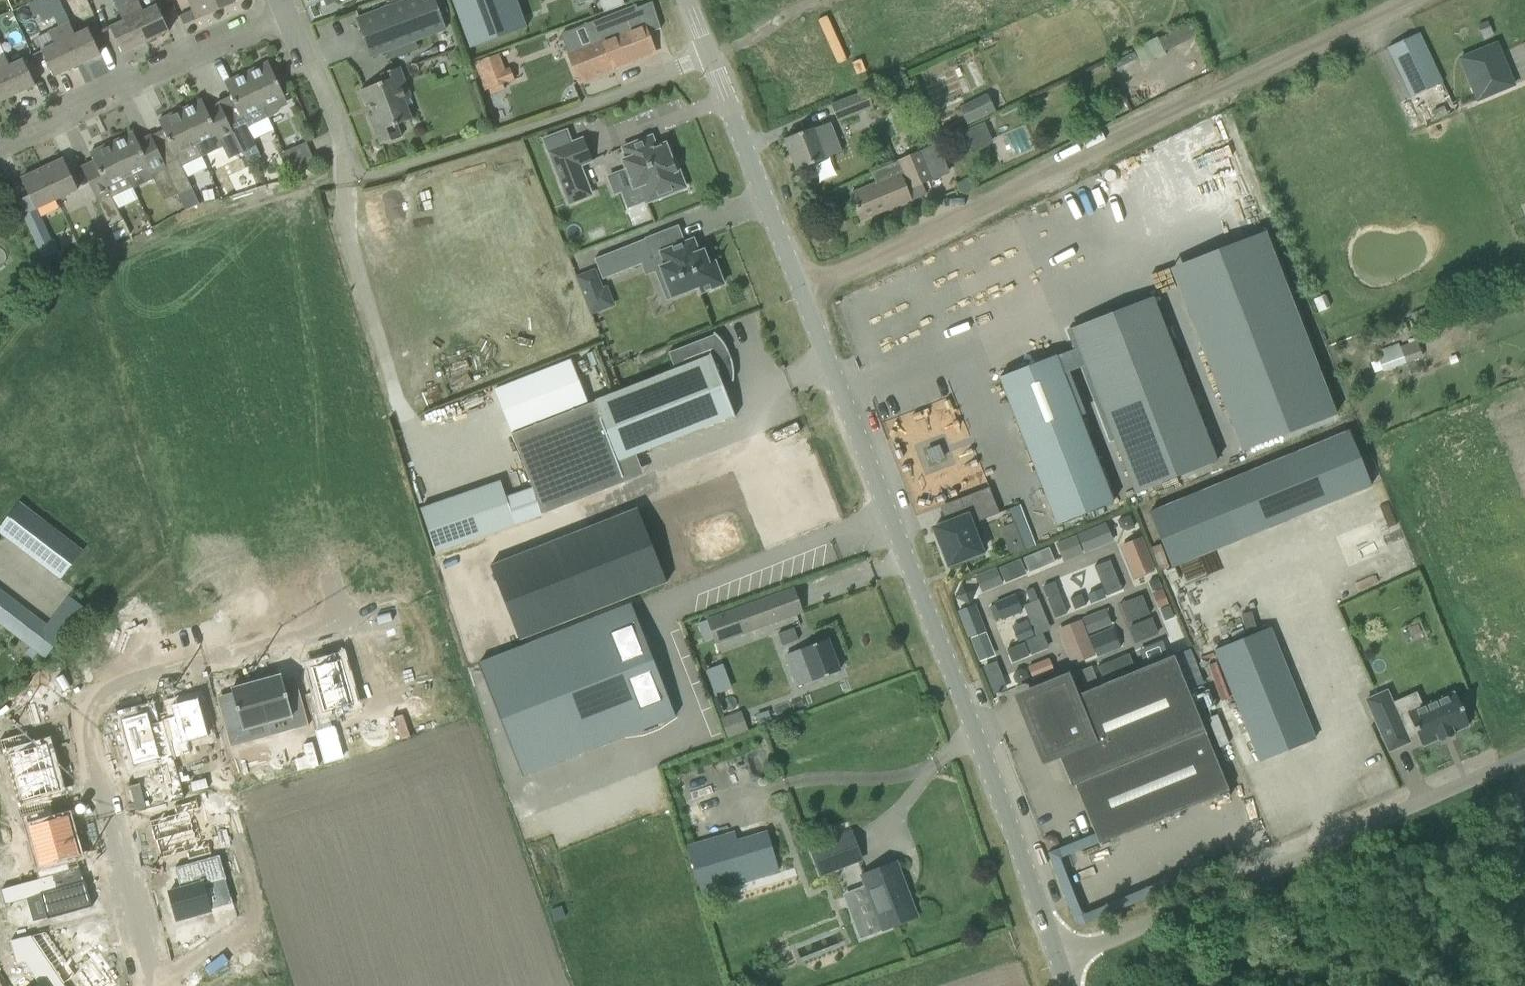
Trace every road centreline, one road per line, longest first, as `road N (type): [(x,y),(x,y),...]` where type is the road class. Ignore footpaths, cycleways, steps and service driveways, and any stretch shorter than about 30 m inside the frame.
road 1 (unclassified): [(1060,962),(803,294)]
road 2 (unclassified): [(803,294),(1410,0)]
road 3 (residential): [(156,985),(80,701),(362,615)]
road 4 (unclassified): [(1524,757),(1060,962)]
road 5 (unclassified): [(803,294),(689,0)]
road 6 (residential): [(0,140),(286,15)]
road 7 (residential): [(347,148),(286,15)]

